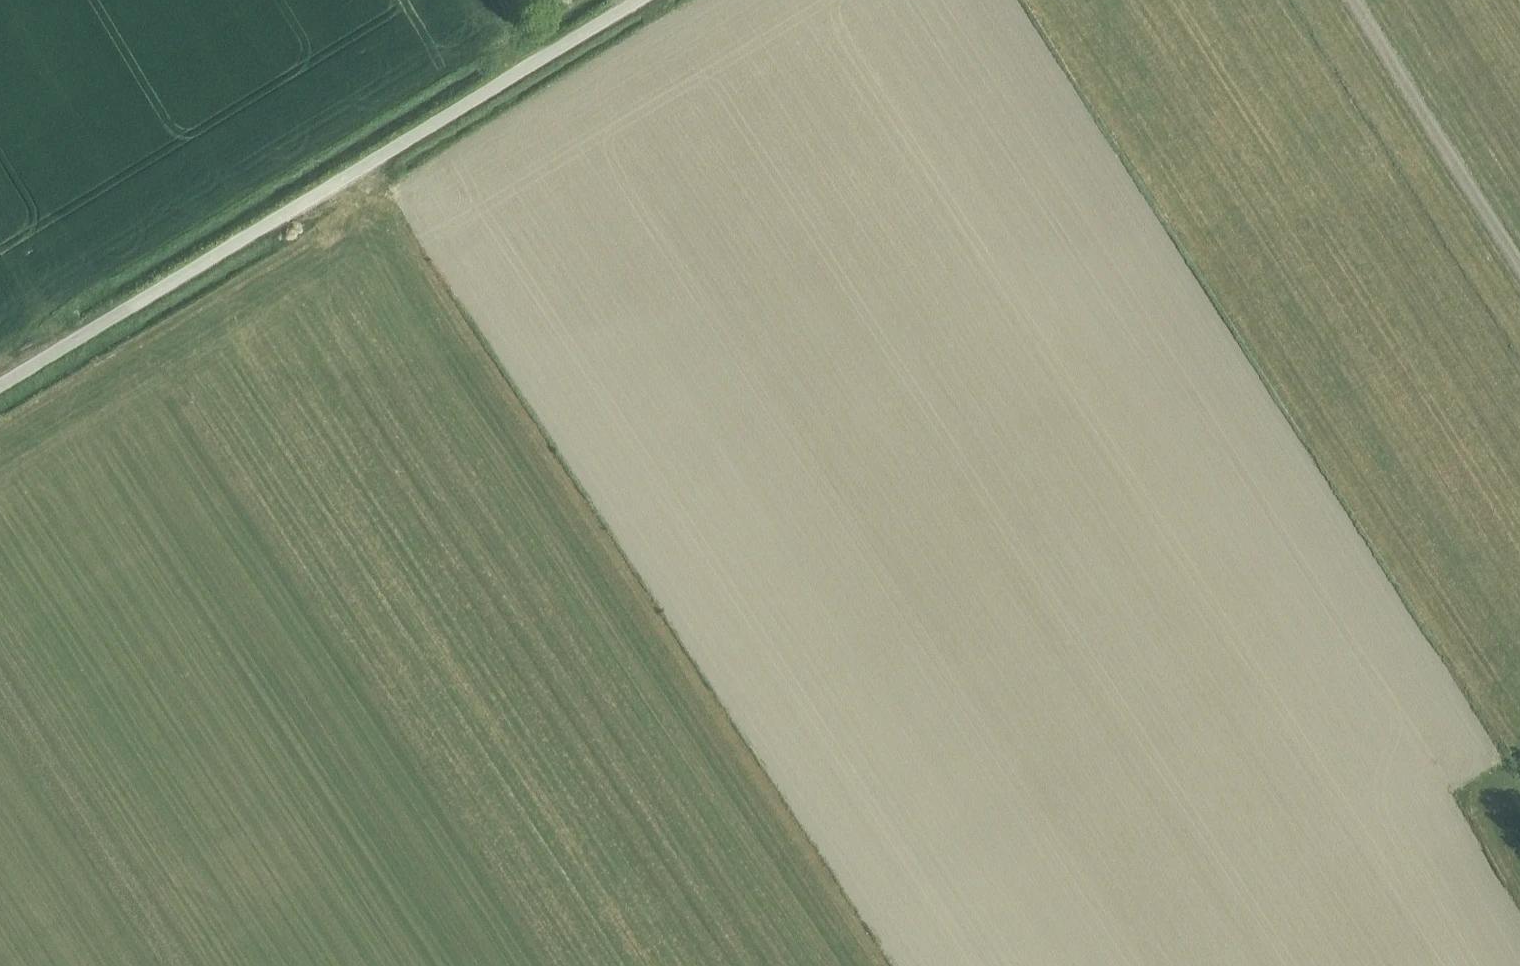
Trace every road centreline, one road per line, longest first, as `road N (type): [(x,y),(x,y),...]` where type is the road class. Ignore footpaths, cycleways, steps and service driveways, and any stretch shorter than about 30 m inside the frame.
road 1 (unclassified): [(0,385),(637,0)]
road 2 (track): [(1371,0),(1519,228)]

